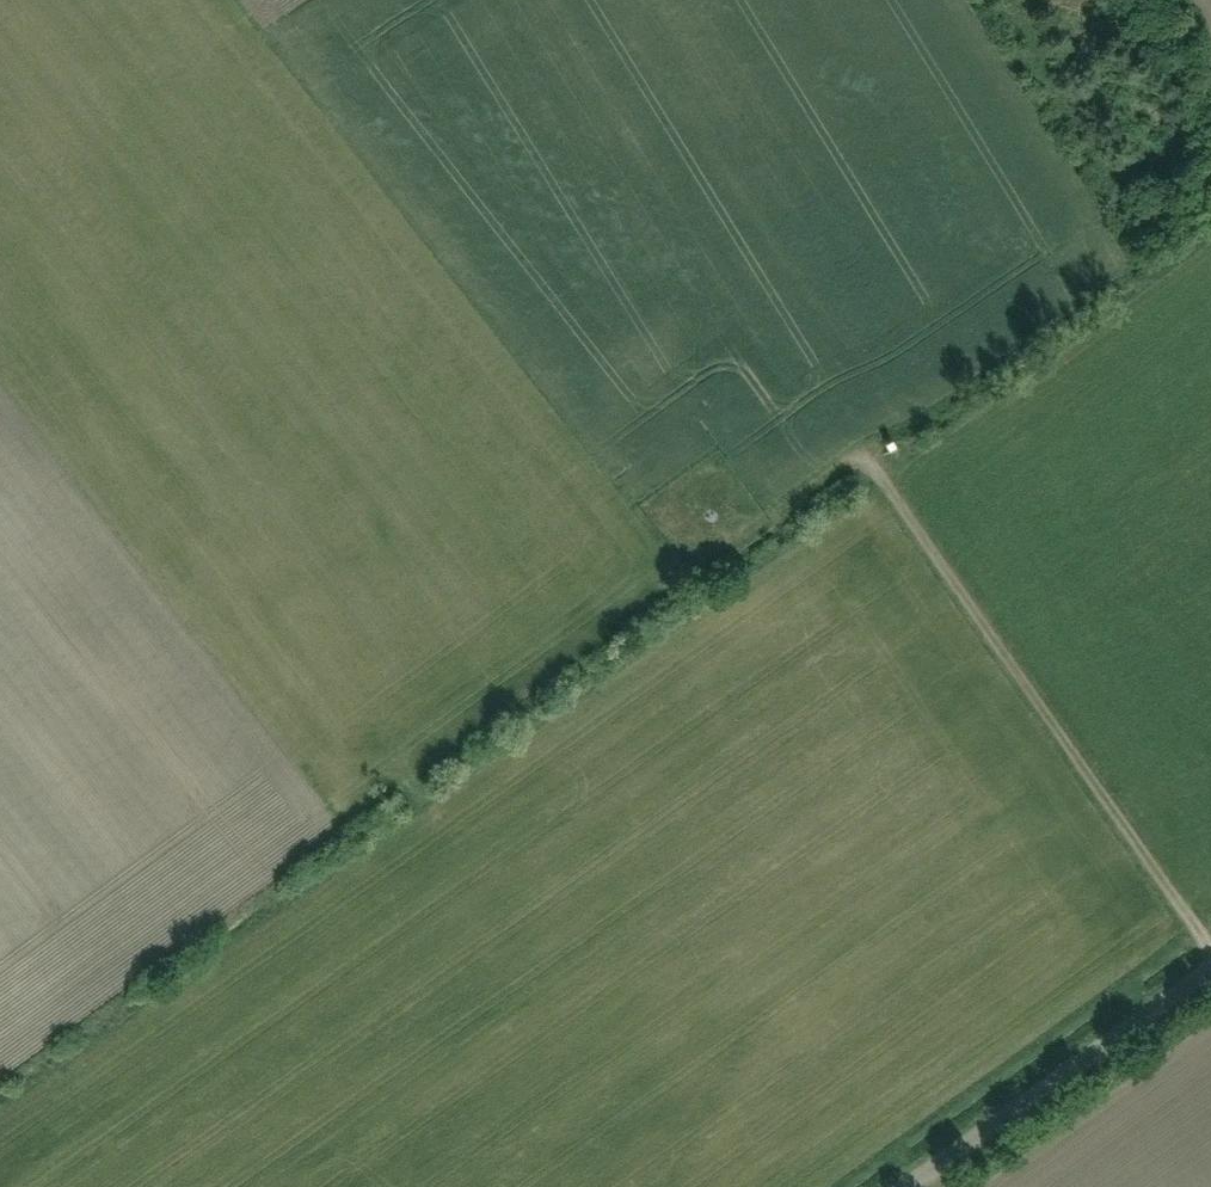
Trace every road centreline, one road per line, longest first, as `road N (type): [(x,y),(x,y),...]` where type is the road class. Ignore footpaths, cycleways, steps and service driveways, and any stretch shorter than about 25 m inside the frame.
road 1 (track): [(1210,959),(859,446)]
road 2 (residential): [(907,1186),(1210,970)]

